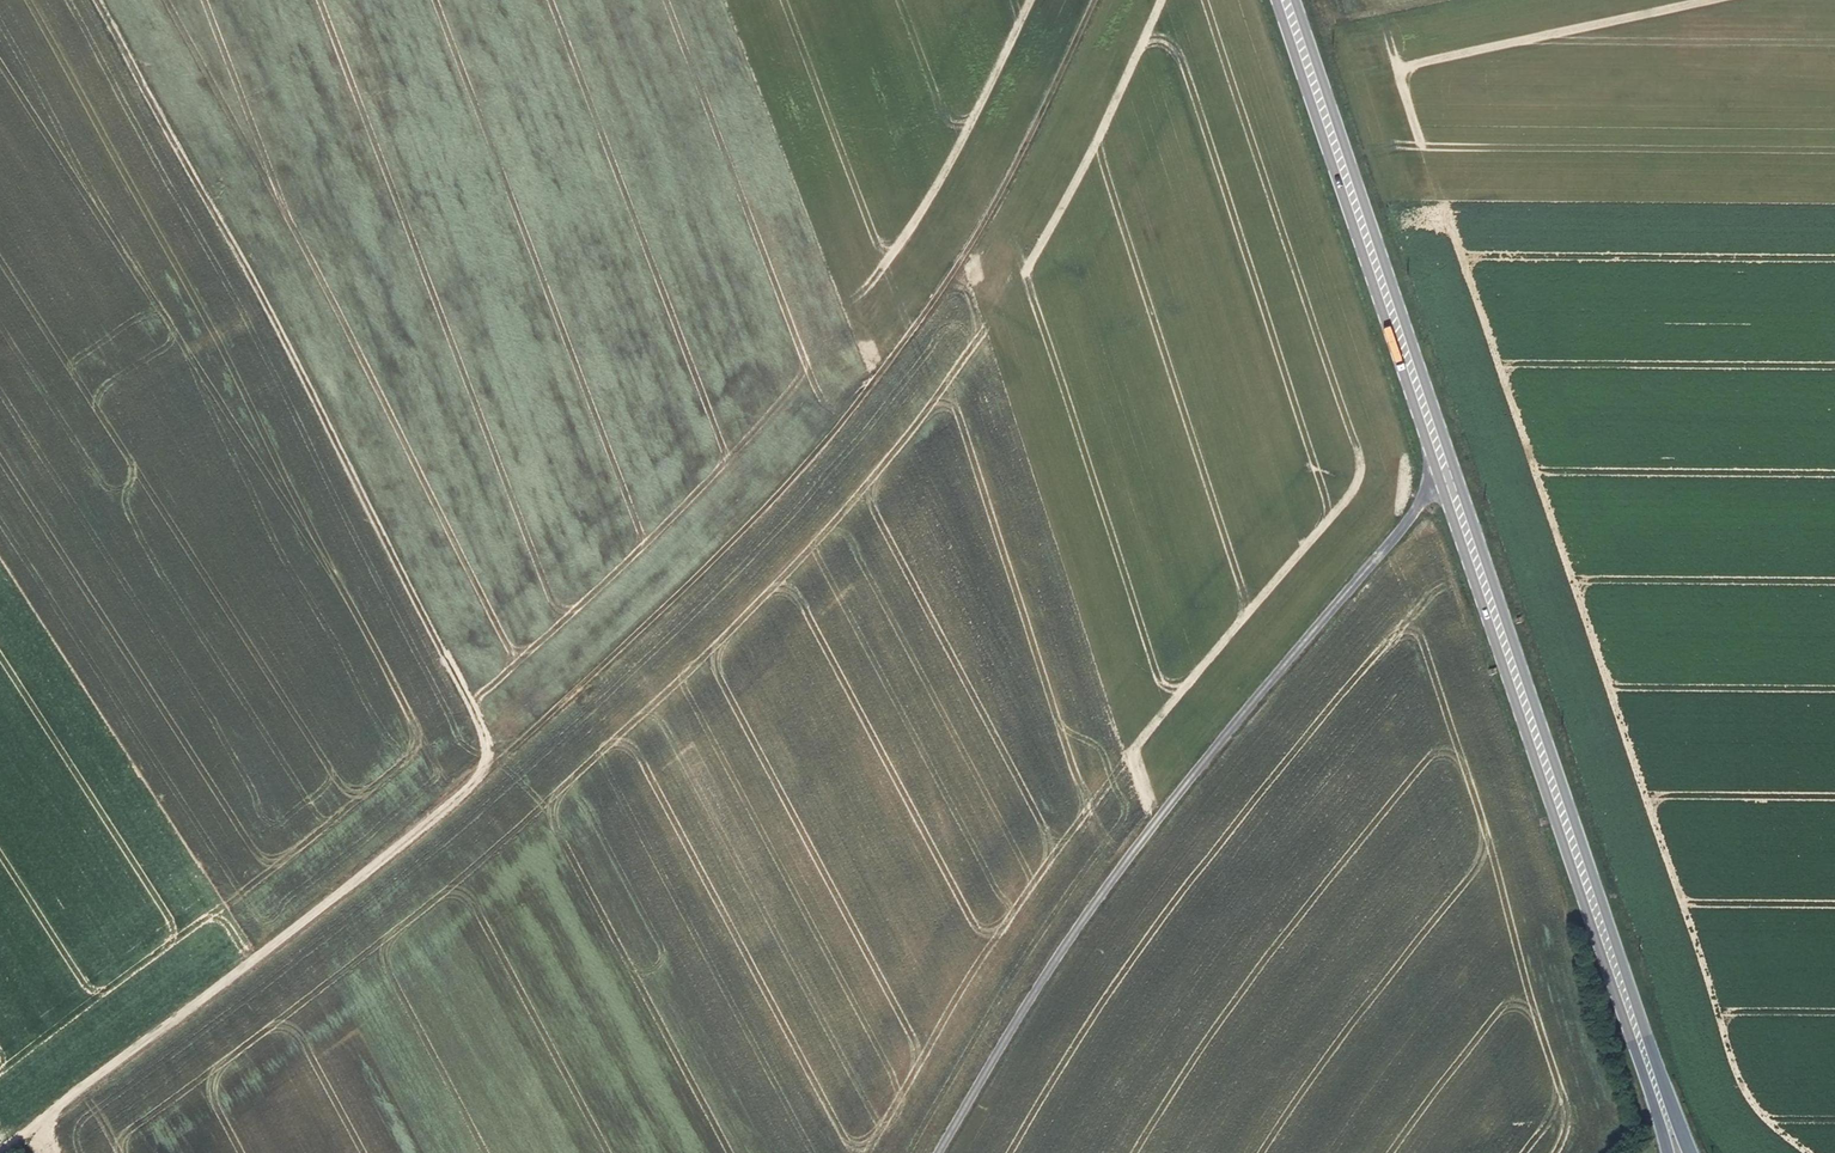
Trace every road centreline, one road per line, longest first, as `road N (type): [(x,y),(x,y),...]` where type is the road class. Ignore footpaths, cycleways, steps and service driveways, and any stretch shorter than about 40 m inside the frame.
road 1 (track): [(0,1151),(364,869),(475,776),(484,755),(286,350),(94,0)]
road 2 (track): [(484,755),(506,750),(729,542),(830,432),(962,249),(1091,0)]
road 3 (tertiary): [(1446,471),(1085,911),(935,1152)]
road 4 (primary): [(1642,1044),(1446,471)]
road 5 (primary): [(1446,471),(1283,0)]

